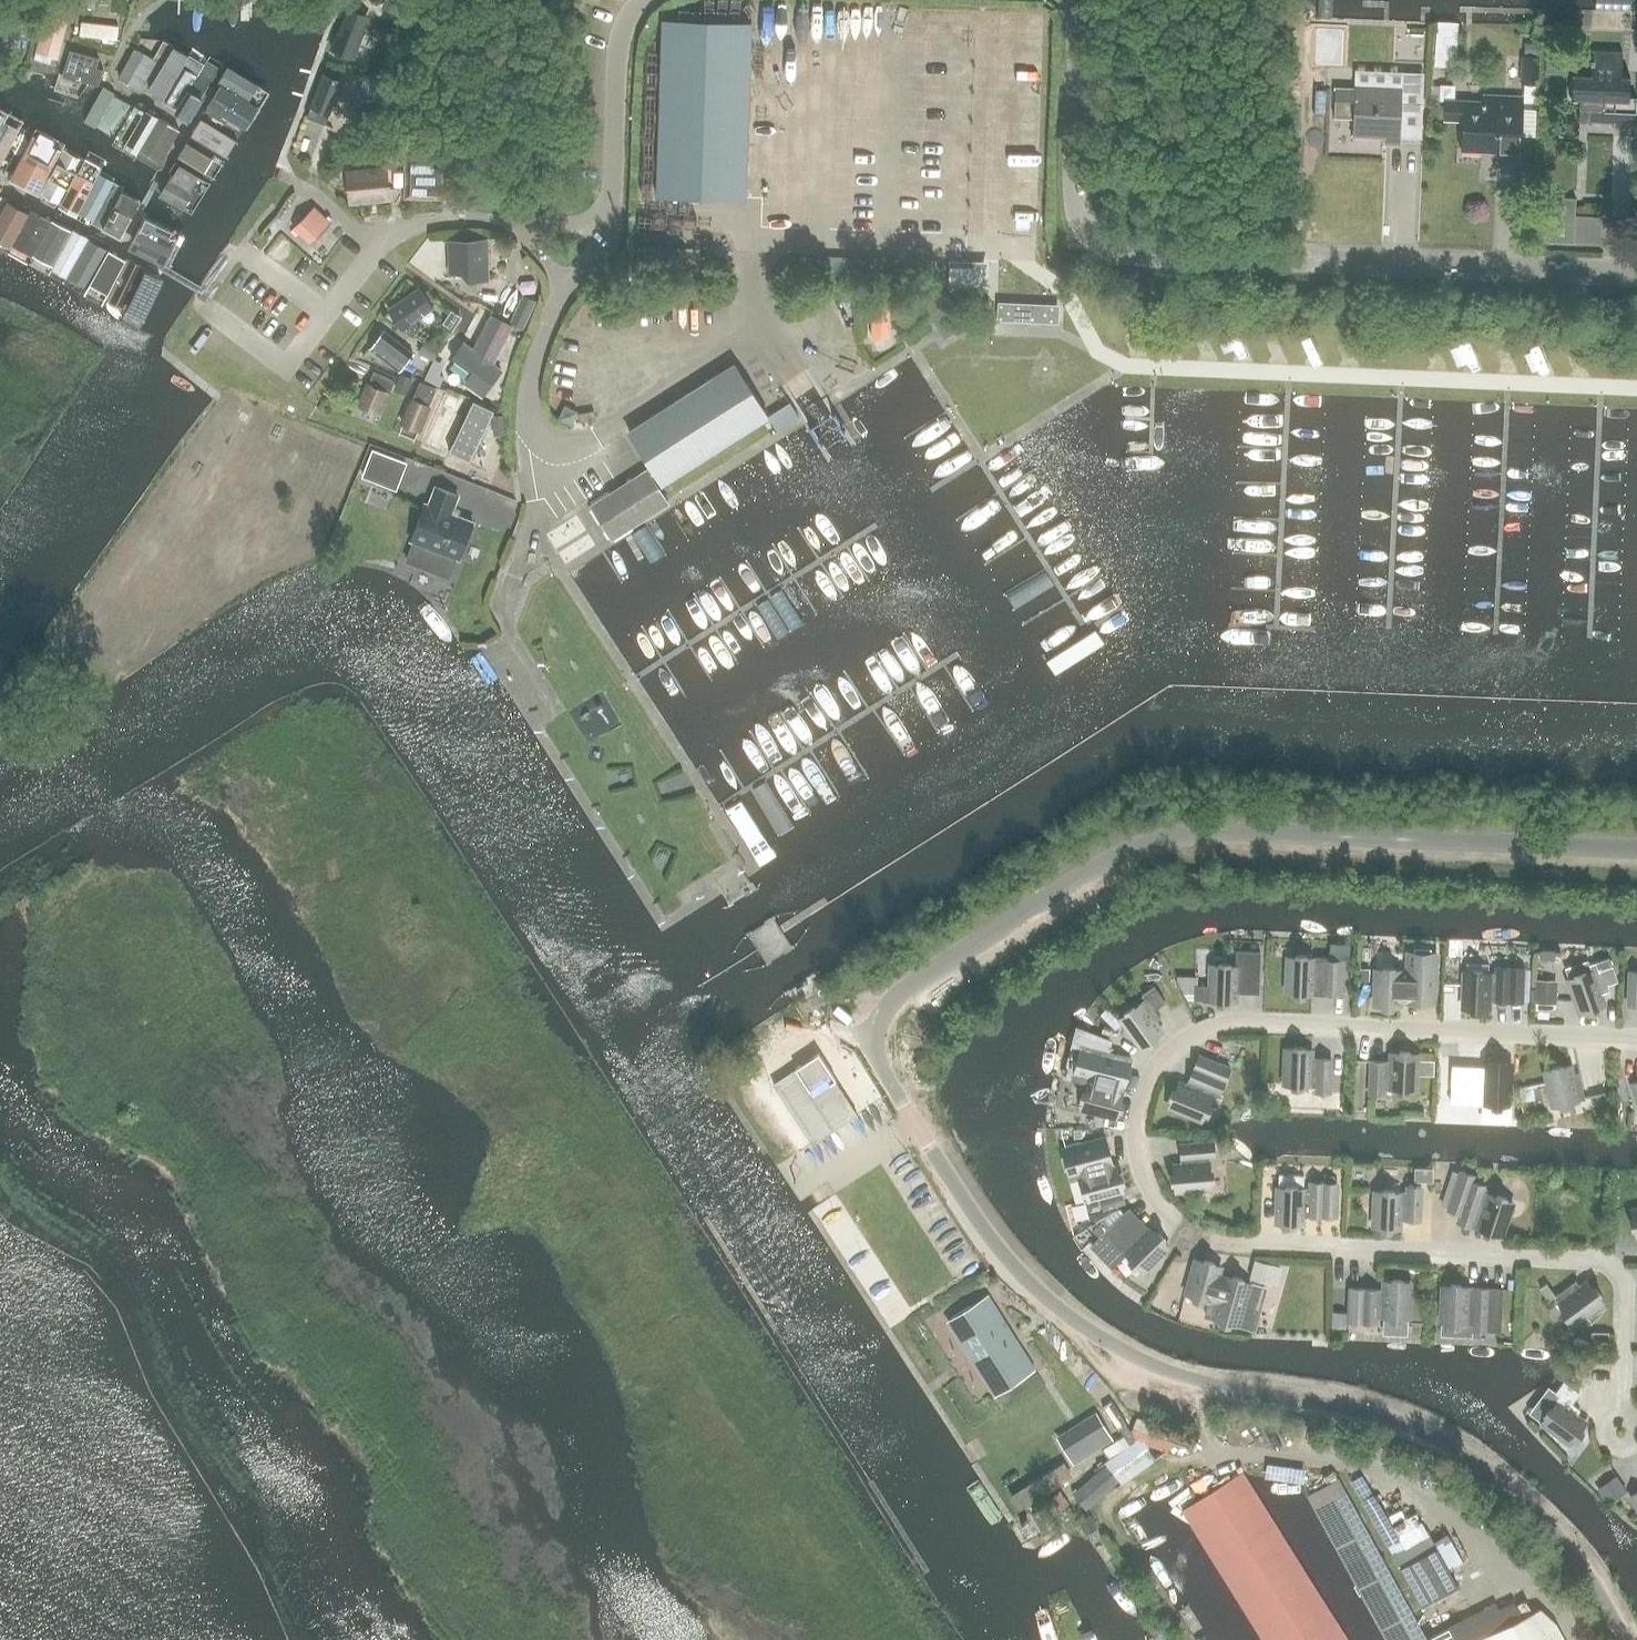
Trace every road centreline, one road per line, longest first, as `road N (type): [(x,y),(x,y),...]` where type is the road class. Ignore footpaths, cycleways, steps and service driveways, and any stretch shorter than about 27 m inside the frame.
road 1 (unclassified): [(1626,1639),(1552,1528),(1468,1457),(1361,1408),(1187,1377),(1119,1348),(1062,1311),(994,1245),(883,1073),(874,1043),(880,1015),(896,995),(1103,863),(1160,840),(1219,831),(1636,851)]
road 2 (residential): [(1617,1426),(1622,1301),(1618,1277),(1597,1259),(1210,1244),(1168,1223),(1134,1168),(1136,1095),(1172,1038),(1238,1019),(1636,1036)]
road 3 (unclassified): [(1636,278),(1138,260),(1101,251),(1069,199),(1080,0)]
road 4 (unclassified): [(515,574),(537,508),(520,395),(526,366),(600,244),(612,48),(635,0)]
road 5 (unclassified): [(515,574),(502,615),(559,715)]

